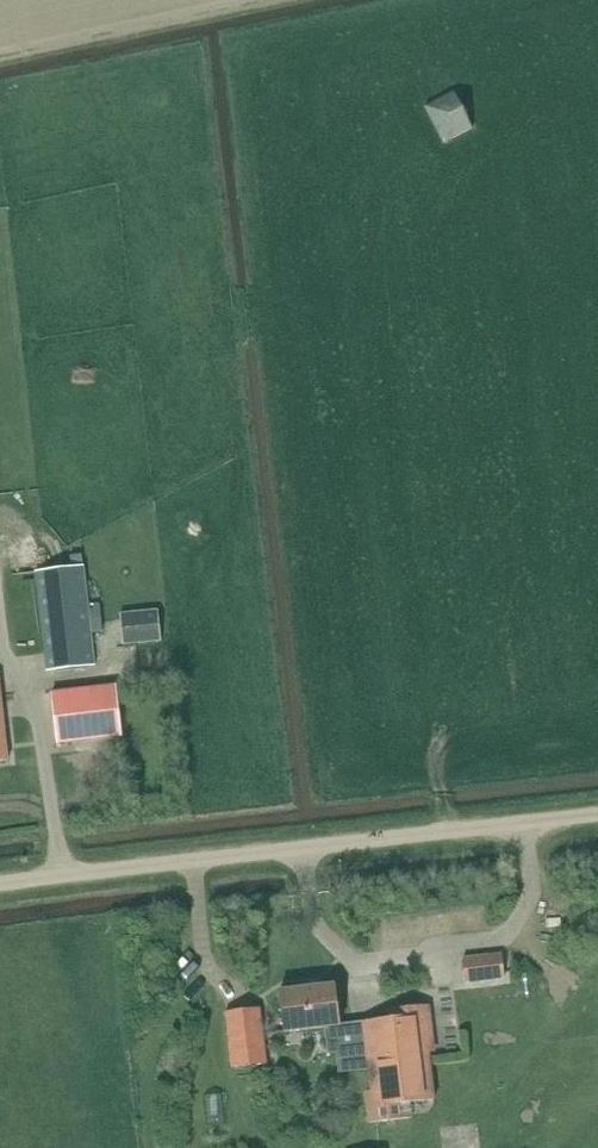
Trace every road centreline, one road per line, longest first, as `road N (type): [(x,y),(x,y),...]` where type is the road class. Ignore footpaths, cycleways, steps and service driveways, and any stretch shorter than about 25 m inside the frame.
road 1 (unclassified): [(0,885),(597,814)]

